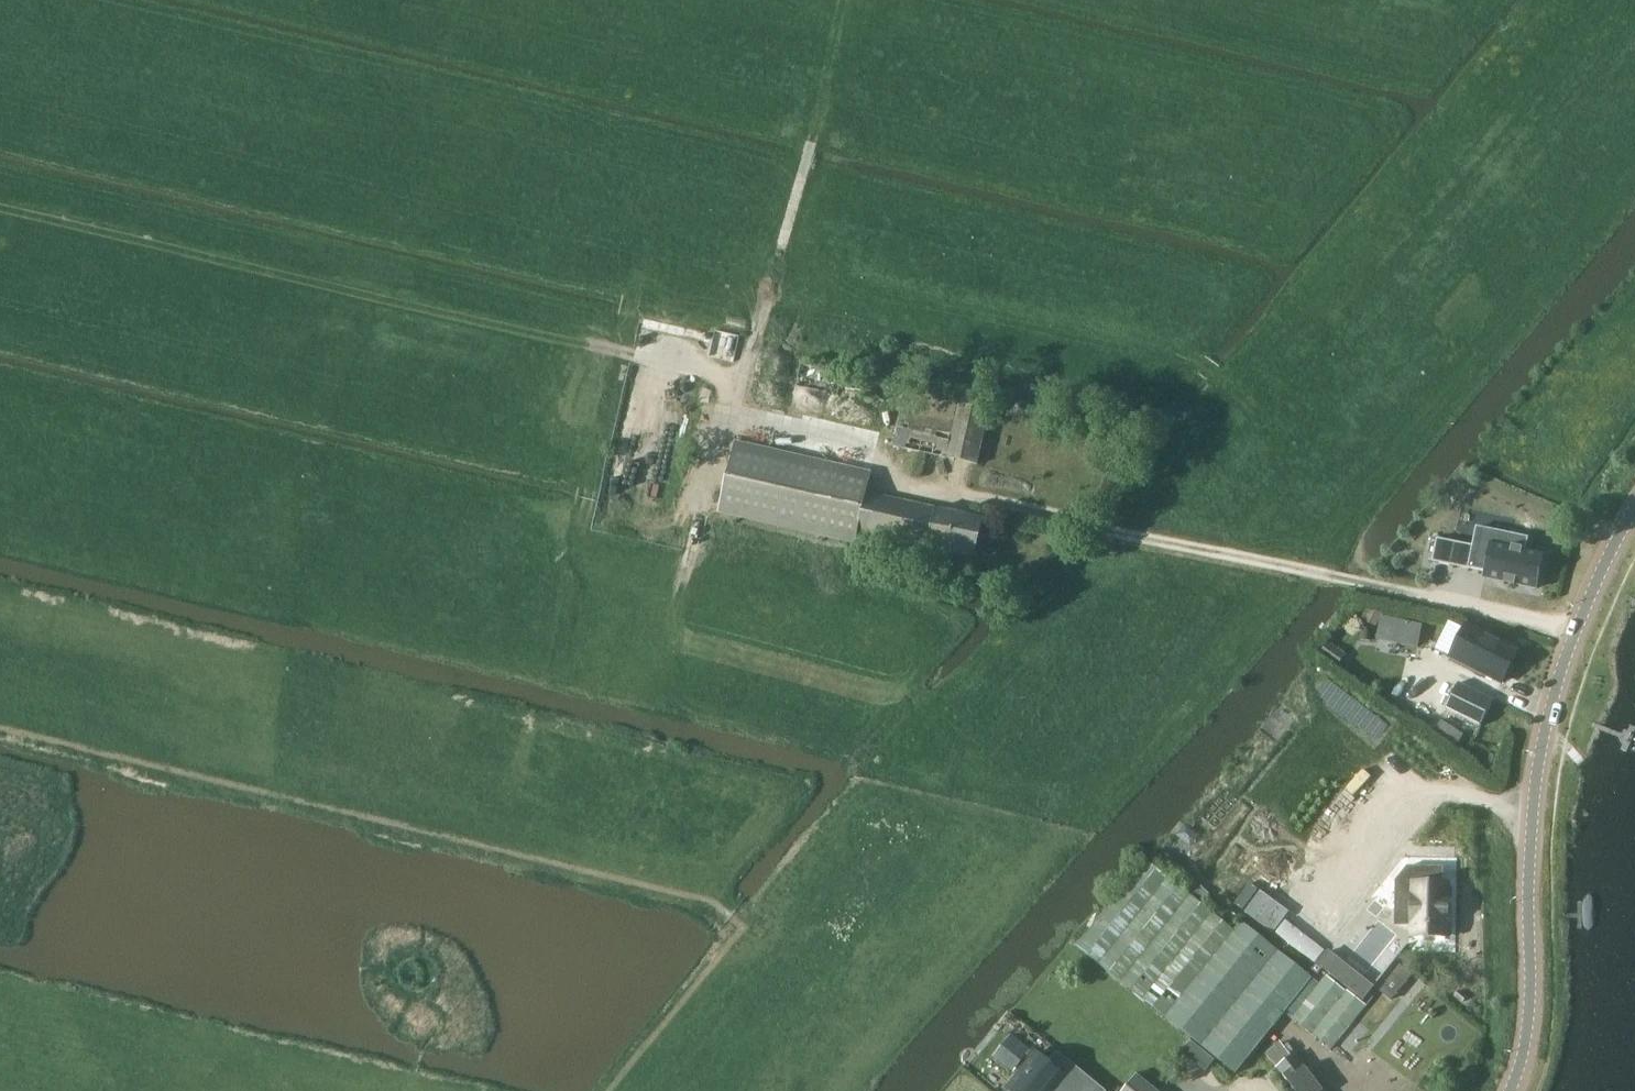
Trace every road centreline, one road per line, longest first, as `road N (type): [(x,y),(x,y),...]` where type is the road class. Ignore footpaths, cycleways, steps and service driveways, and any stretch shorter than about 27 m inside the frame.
road 1 (track): [(744,379),(0,206)]
road 2 (track): [(818,1090),(1054,823),(1254,639),(1310,571)]
road 3 (tertiary): [(1634,508),(1584,610),(1547,750),(1538,1022),(1513,1090)]
road 4 (track): [(1289,565),(1634,155)]
road 5 (track): [(738,420),(844,0)]
road 6 (track): [(909,487),(871,450),(738,420),(710,481),(688,568)]

